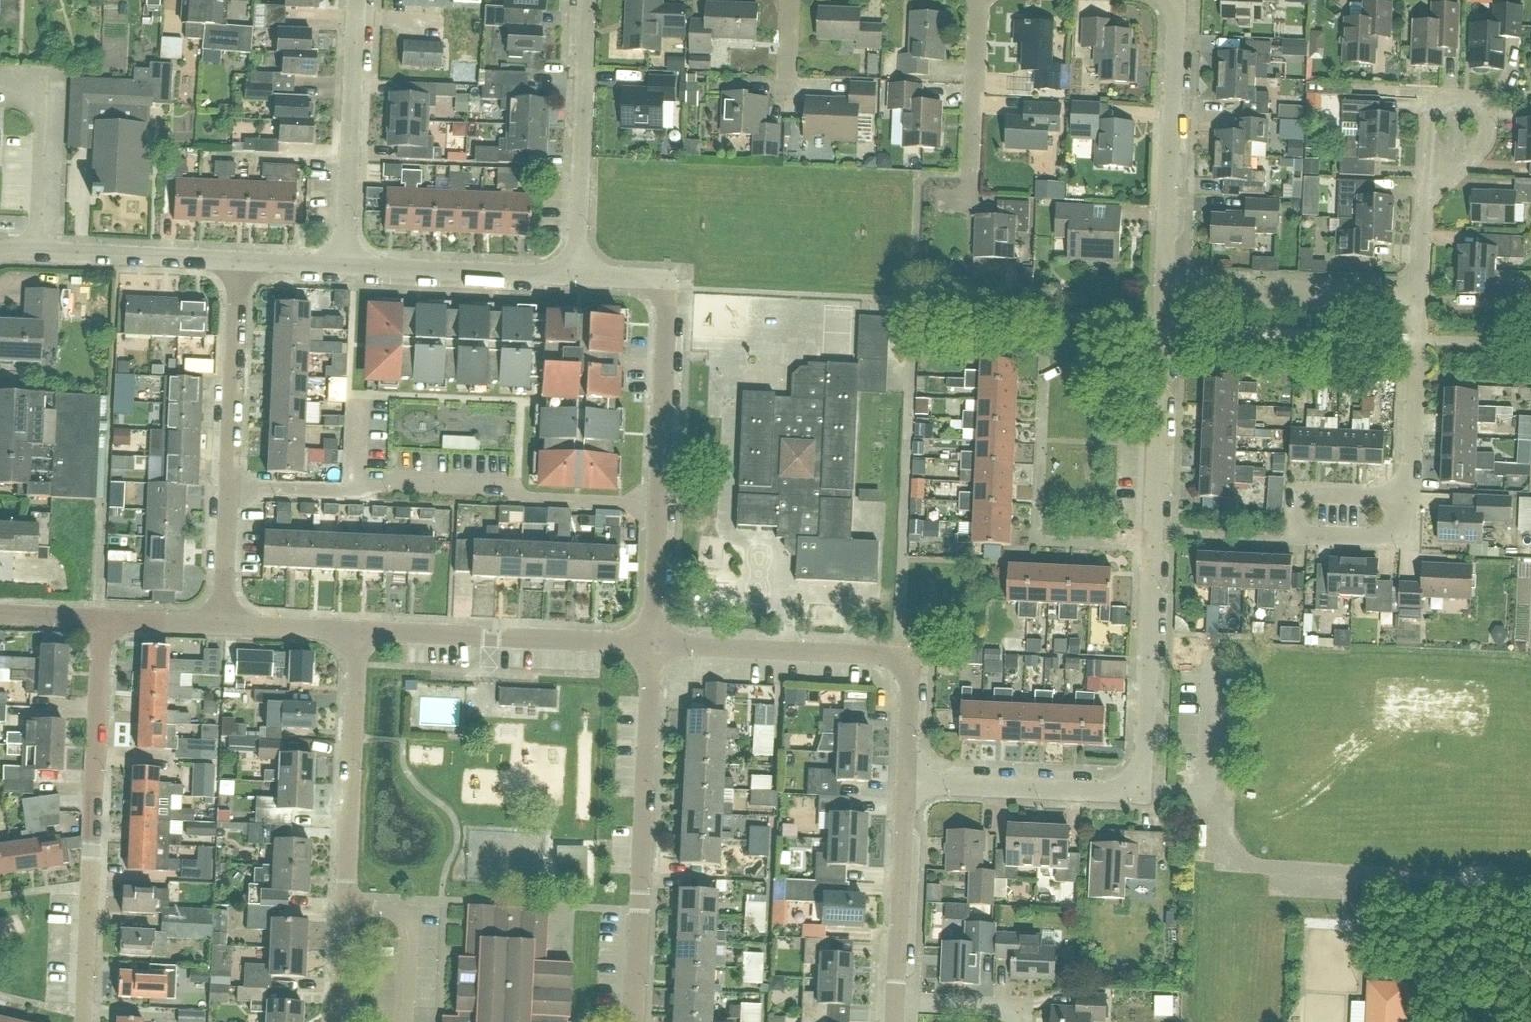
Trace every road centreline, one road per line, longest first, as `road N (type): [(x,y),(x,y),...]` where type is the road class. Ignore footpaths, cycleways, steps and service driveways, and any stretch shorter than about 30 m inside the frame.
road 1 (residential): [(84,1021),(101,620)]
road 2 (residential): [(339,1021),(354,628)]
road 3 (residential): [(1141,794),(1209,796),(1207,839),(1230,864),(1466,875)]
road 4 (residential): [(633,1021),(651,645)]
road 5 (residential): [(660,505),(668,288),(656,279),(574,275)]
road 6 (residential): [(660,505),(520,498),(500,489),(354,491)]
road 7 (residential): [(354,628),(651,645)]
road 8 (residential): [(1164,283),(1175,0)]
road 9 (residential): [(588,0),(574,275)]
road 10 (residential): [(357,0),(346,266)]
road 11 (residential): [(1423,295),(1164,283)]
road 12 (residential): [(1141,794),(1154,536)]
road 13 (residential): [(1154,536),(1164,283)]
road 14 (residential): [(651,645),(899,656)]
road 15 (residential): [(242,263),(0,252)]
road 16 (residential): [(906,781),(1141,794)]
road 17 (residential): [(1429,189),(1431,97),(1490,99),(1488,143),(1467,170)]
road 18 (residential): [(574,275),(346,266)]
road 19 (residential): [(230,488),(242,263)]
road 20 (residential): [(896,1001),(906,781)]
road 21 (residential): [(1410,496),(1423,295)]
road 22 (residential): [(971,173),(979,0)]
road 23 (residential): [(1410,496),(1296,491),(1292,540)]
road 24 (residential): [(1292,540),(1406,543),(1410,496)]
road 25 (residential): [(1023,1021),(1024,1006),(896,1001)]
road 26 (residential): [(651,645),(660,505)]
road 27 (residential): [(1154,536),(1292,540)]
road 28 (residential): [(224,624),(230,488)]
road 29 (residential): [(224,624),(354,628)]
road 30 (residential): [(906,781),(912,677),(899,656)]
road 31 (residential): [(354,491),(230,488)]
road 32 (residential): [(101,620),(224,624)]

